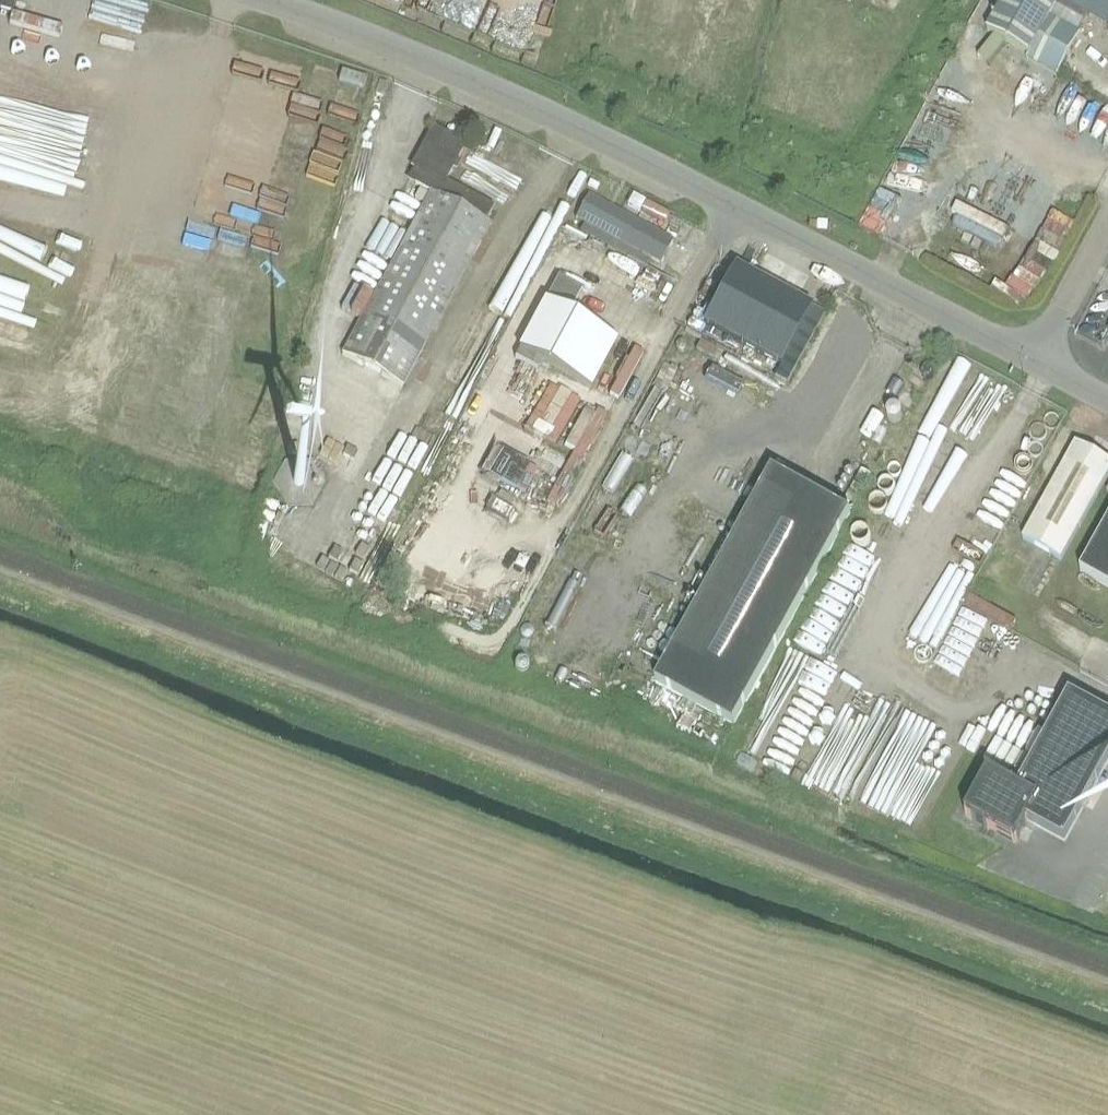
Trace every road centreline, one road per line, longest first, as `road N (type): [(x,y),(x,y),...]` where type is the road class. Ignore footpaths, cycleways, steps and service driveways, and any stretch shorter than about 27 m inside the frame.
road 1 (unclassified): [(1034,359),(489,85),(264,0)]
road 2 (unclassified): [(1034,359),(1107,226)]

